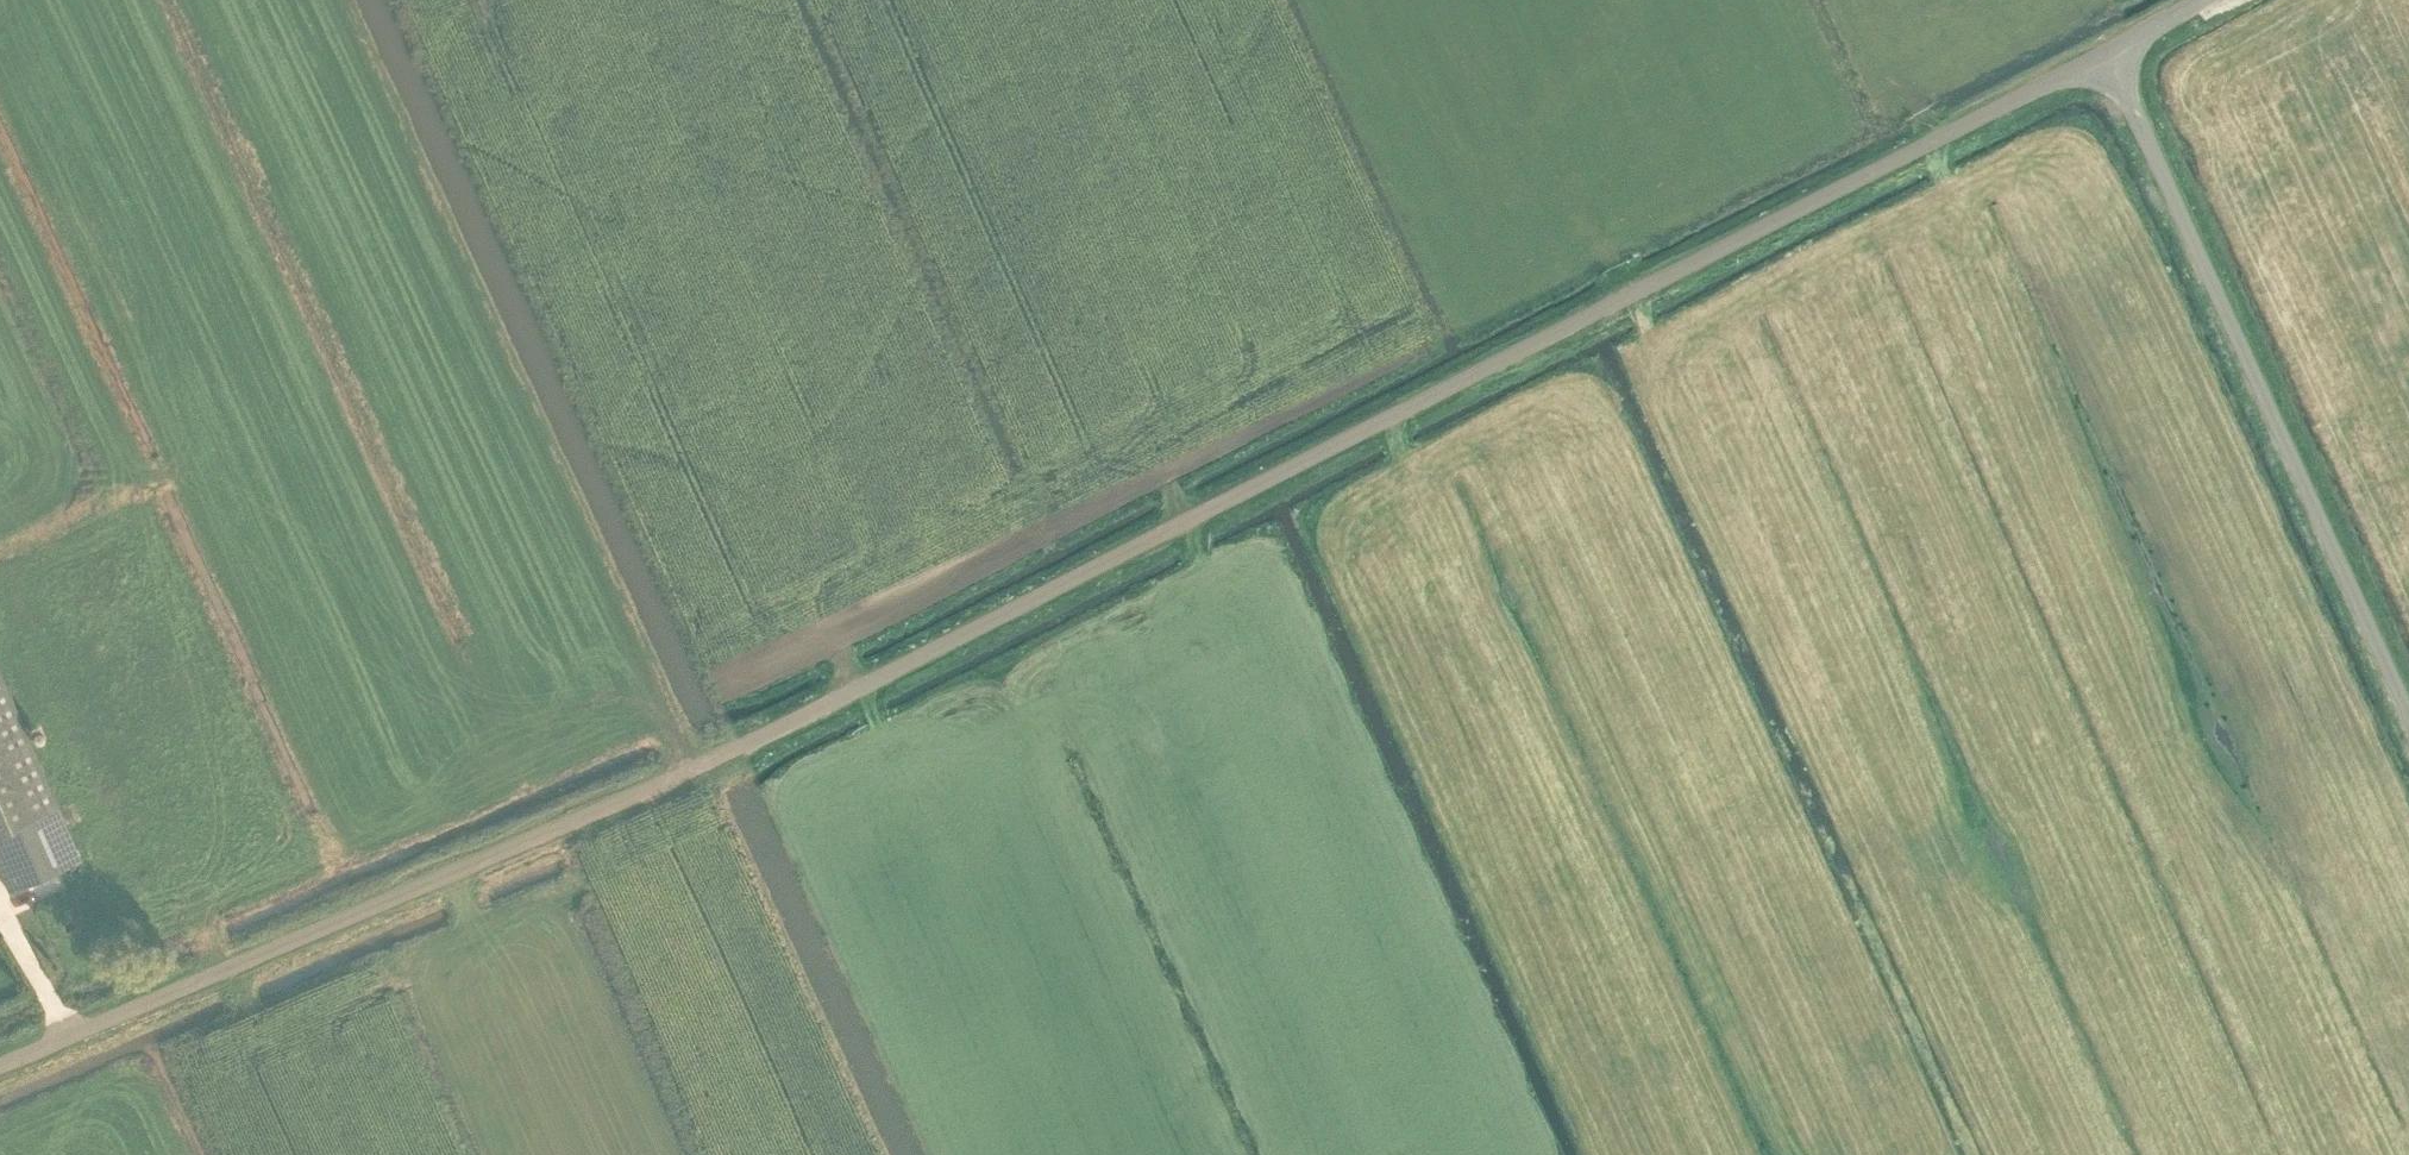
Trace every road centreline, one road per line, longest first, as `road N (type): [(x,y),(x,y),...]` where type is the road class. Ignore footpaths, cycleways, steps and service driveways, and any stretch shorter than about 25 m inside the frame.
road 1 (unclassified): [(0,1072),(737,760),(2104,51)]
road 2 (unclassified): [(2408,716),(2104,51)]

